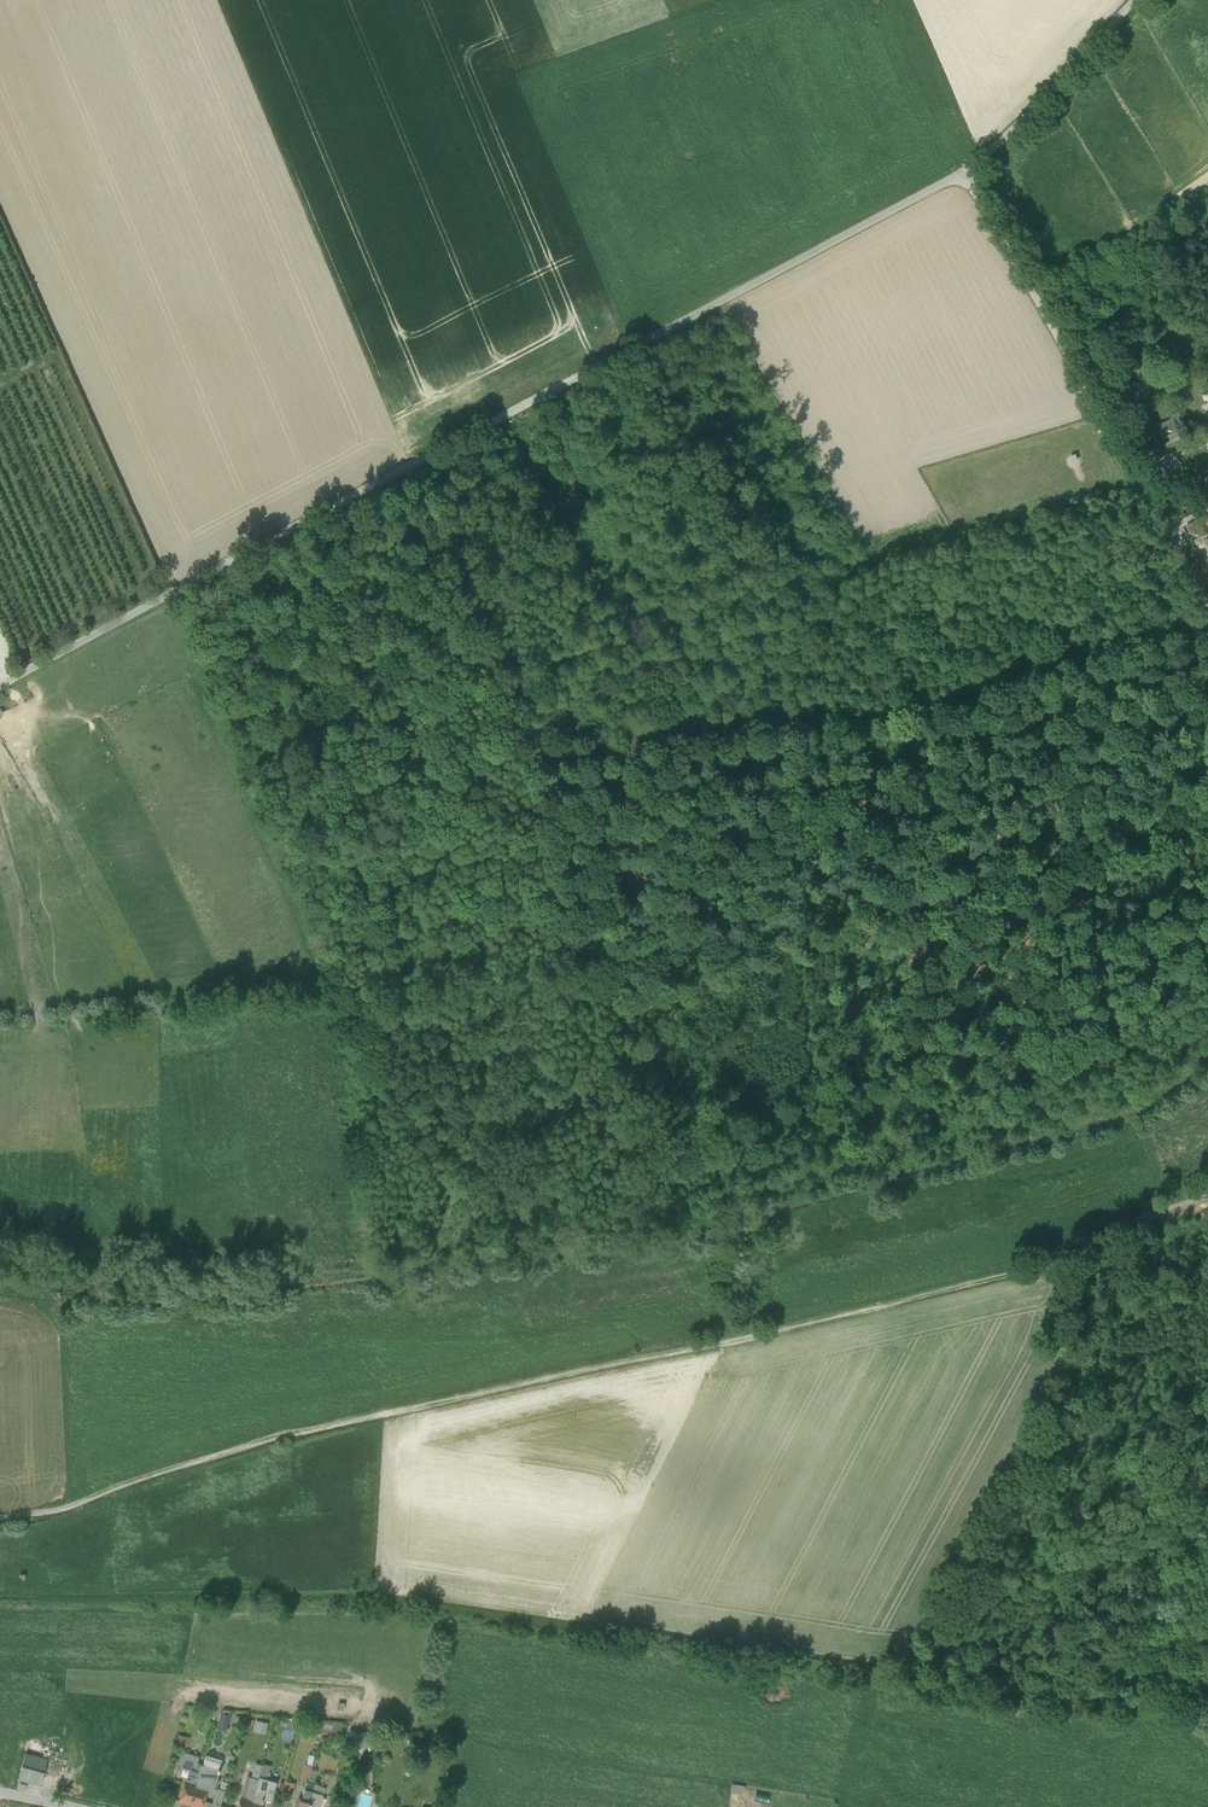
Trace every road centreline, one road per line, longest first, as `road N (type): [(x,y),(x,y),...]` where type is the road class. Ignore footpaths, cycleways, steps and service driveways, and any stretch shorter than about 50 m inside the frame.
road 1 (unclassified): [(0,684),(964,169),(1023,122),(1138,0)]
road 2 (track): [(1207,1188),(1007,1274),(760,1336),(278,1438),(74,1506),(0,1519)]
road 3 (track): [(1207,820),(952,903),(632,960)]
road 4 (track): [(375,1599),(0,1594)]

